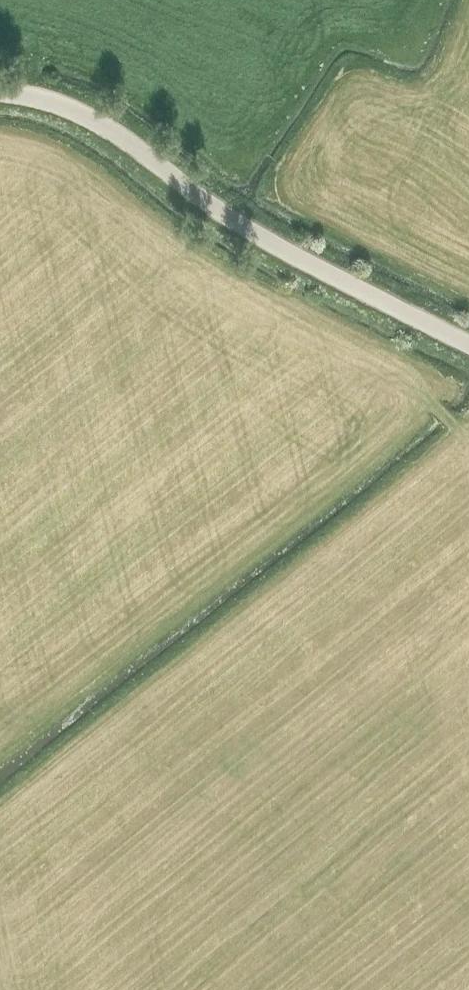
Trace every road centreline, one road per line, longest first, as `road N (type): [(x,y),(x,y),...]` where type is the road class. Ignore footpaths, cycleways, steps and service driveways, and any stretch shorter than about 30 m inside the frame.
road 1 (tertiary): [(0,92),(45,100),(103,124),(278,245),(468,344)]

